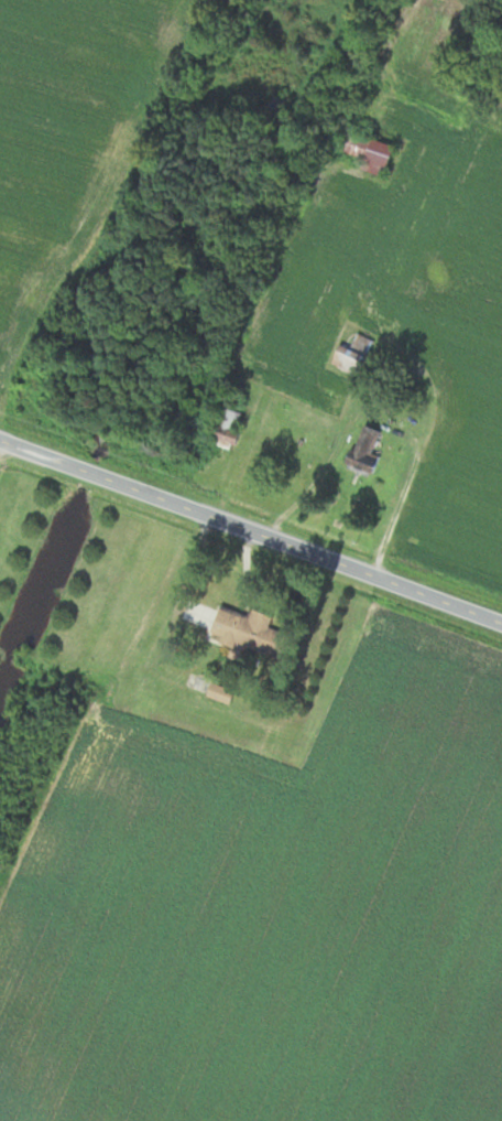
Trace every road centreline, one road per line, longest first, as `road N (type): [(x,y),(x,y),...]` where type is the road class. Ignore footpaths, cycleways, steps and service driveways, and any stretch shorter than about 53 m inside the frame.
road 1 (secondary): [(501,628),(0,443)]

